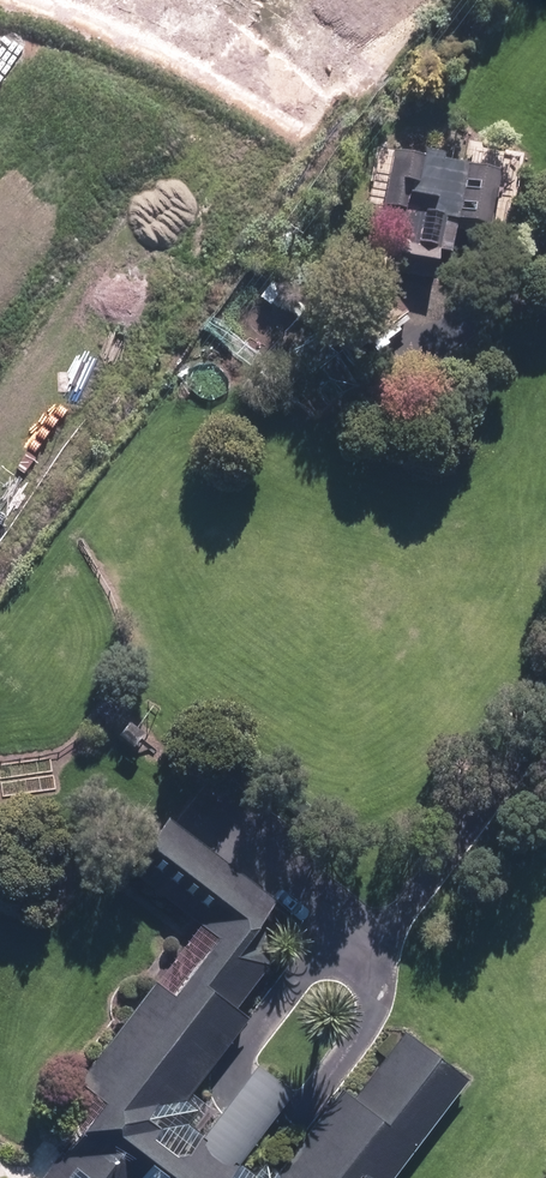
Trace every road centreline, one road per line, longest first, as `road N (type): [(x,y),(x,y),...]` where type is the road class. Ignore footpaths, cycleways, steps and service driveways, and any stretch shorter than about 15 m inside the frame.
road 1 (track): [(217,1080),(317,956),(407,910),(545,738)]
road 2 (track): [(291,1129),(377,1008),(377,960),(360,935),(199,809)]
road 3 (residential): [(209,0),(0,269)]
road 4 (track): [(415,360),(545,250)]

